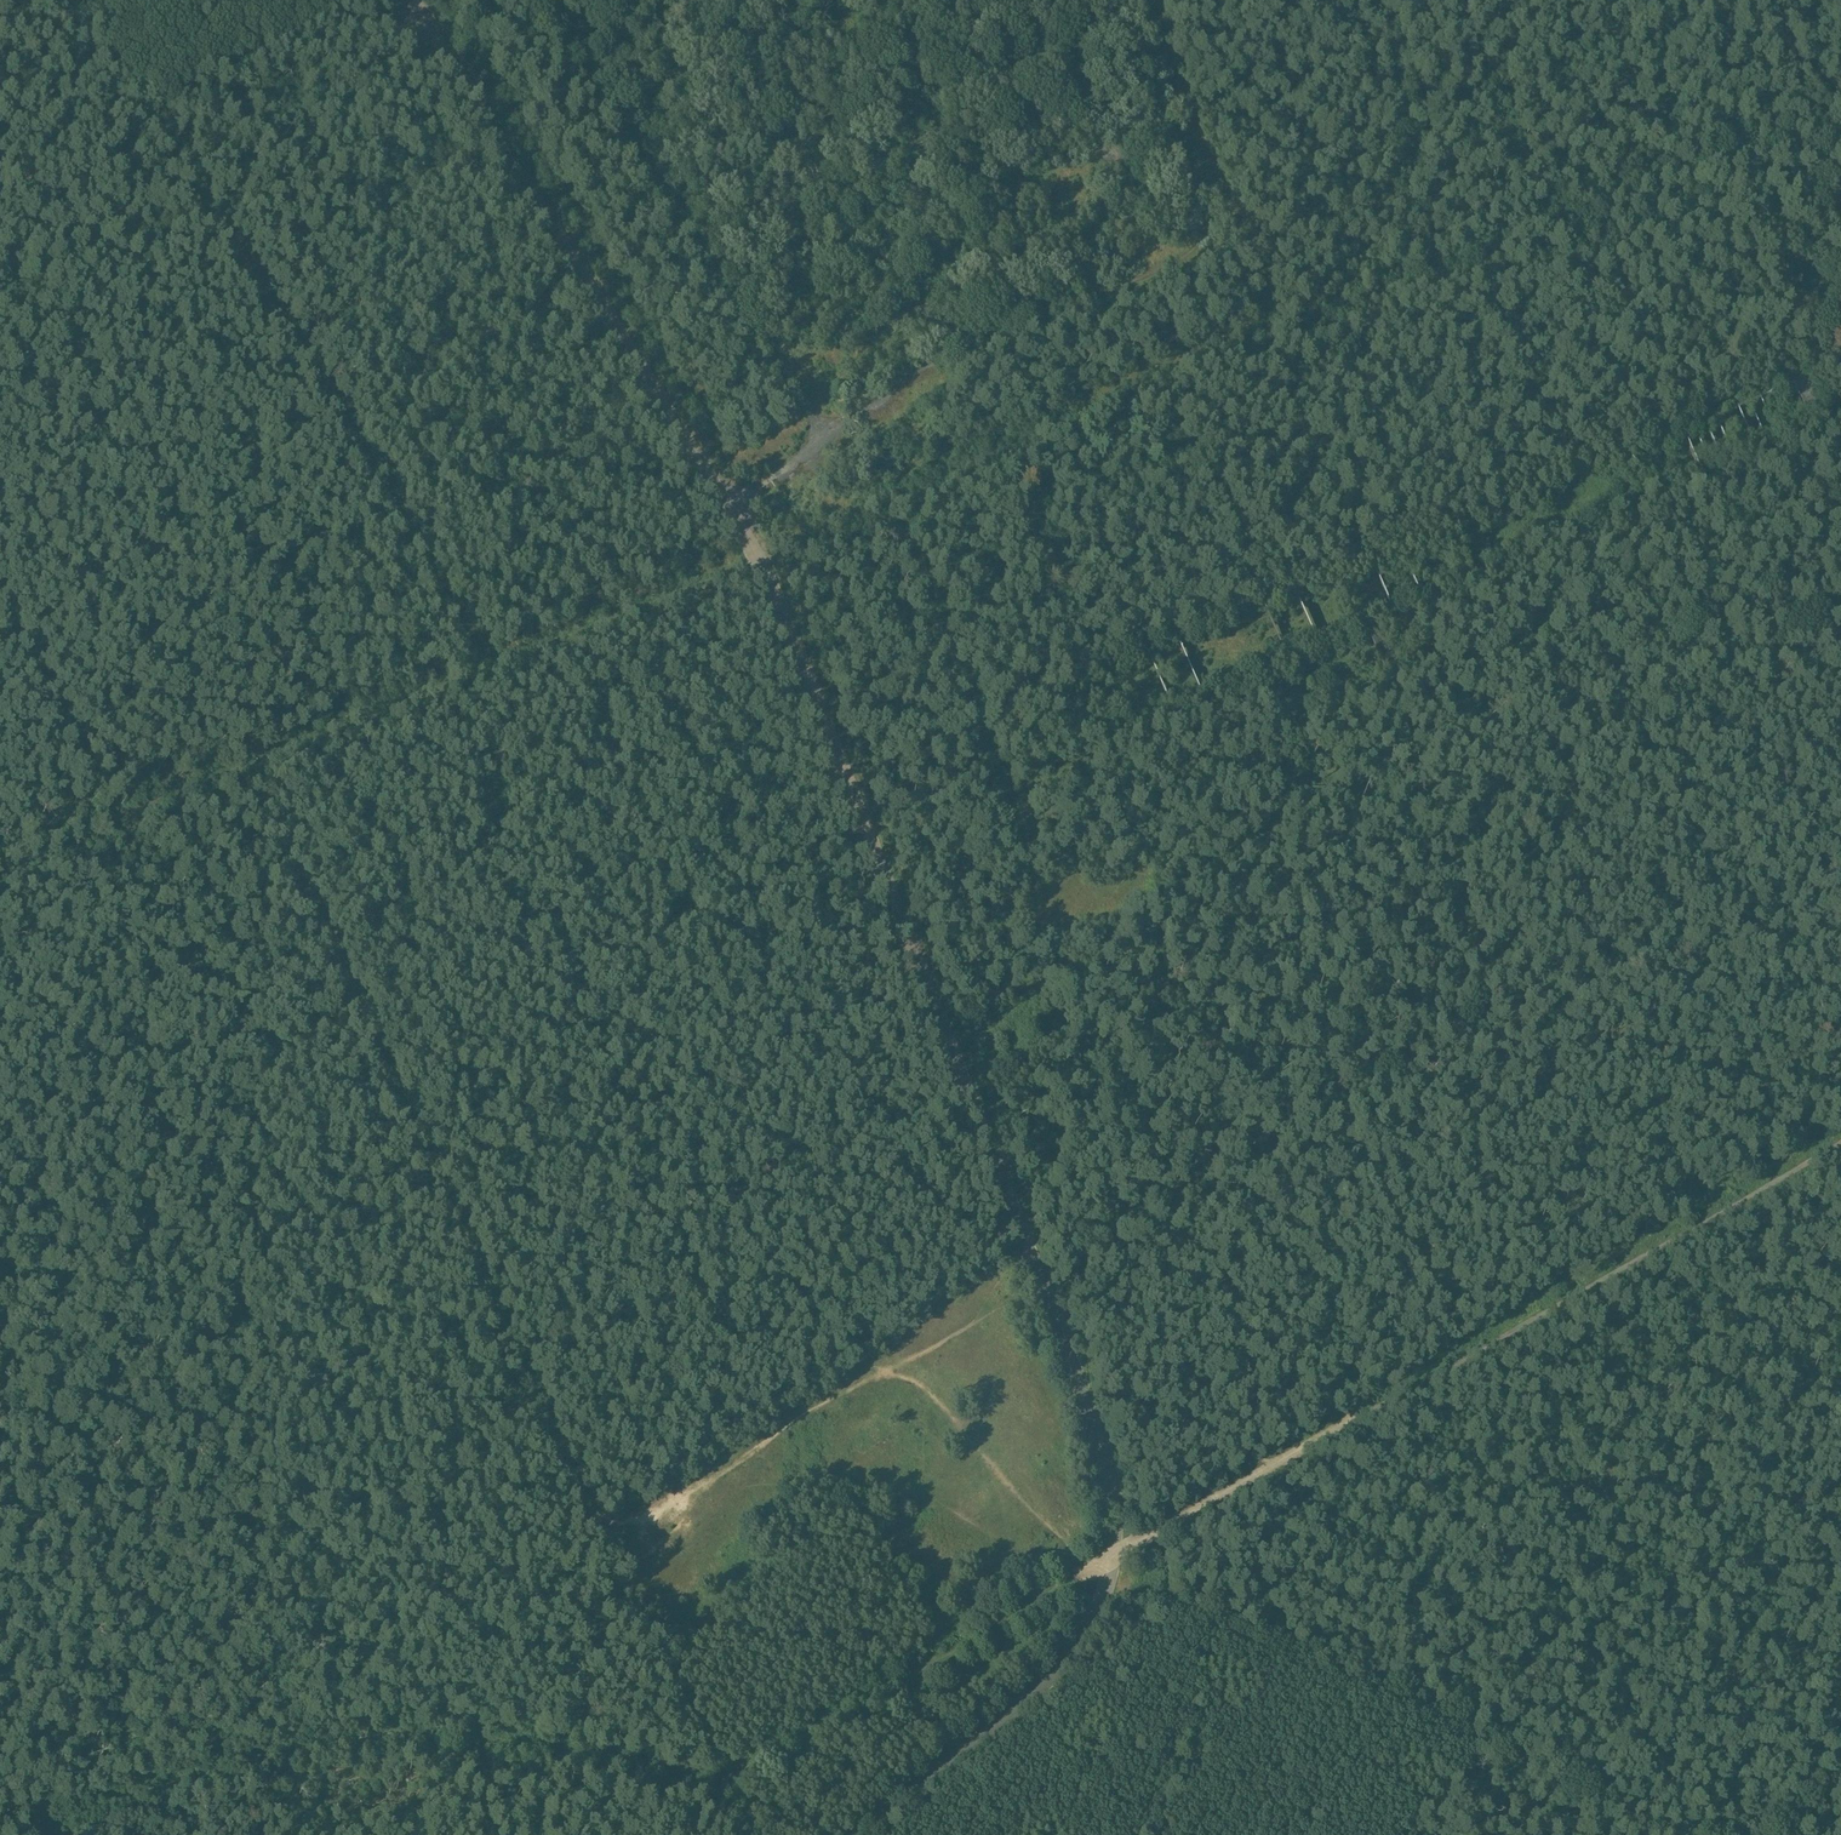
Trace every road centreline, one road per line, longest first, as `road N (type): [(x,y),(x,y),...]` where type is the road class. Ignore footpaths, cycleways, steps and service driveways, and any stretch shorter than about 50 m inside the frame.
road 1 (unclassified): [(414,0),(759,555),(843,725),(1098,1415),(1115,1497),(1103,1601),(1040,1687),(861,1834)]
road 2 (track): [(1840,1139),(1113,1557)]

